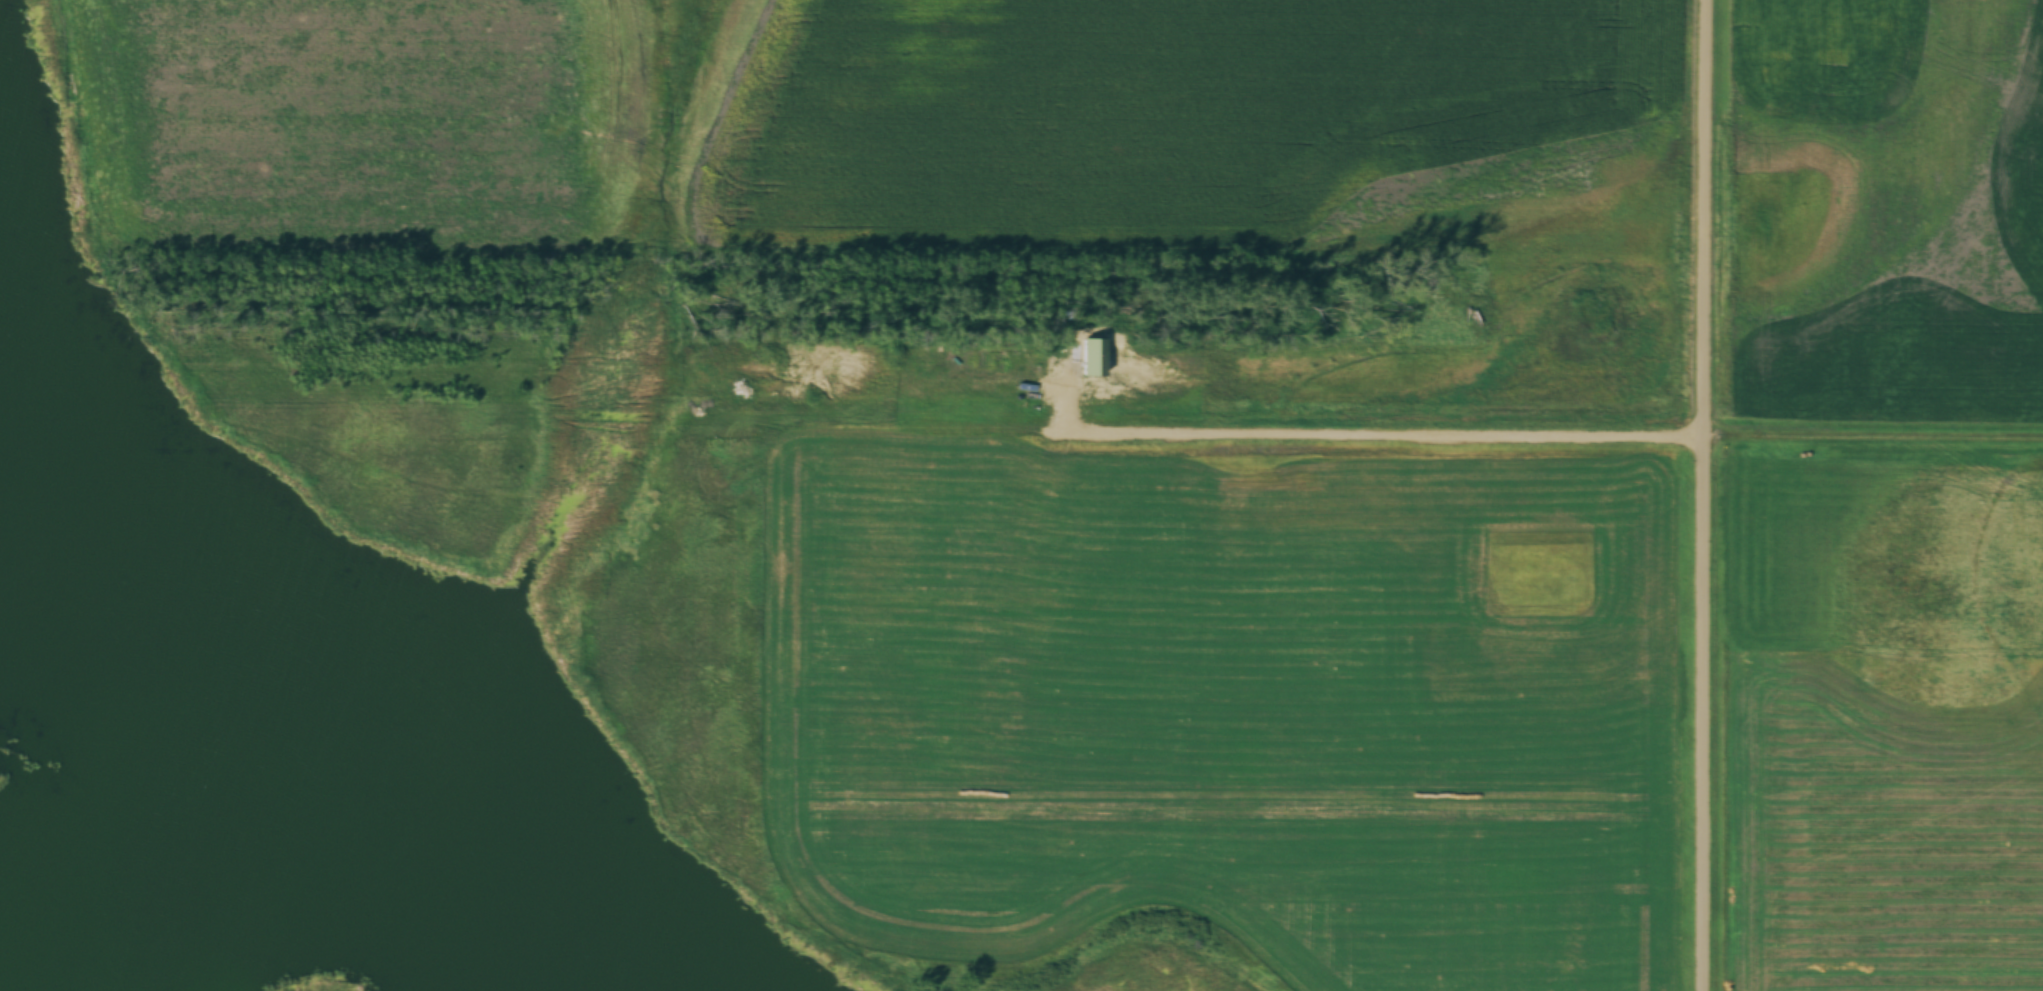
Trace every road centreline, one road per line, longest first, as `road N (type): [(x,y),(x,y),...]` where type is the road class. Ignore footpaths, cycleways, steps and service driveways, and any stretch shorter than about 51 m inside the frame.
road 1 (residential): [(1698,990),(1703,0)]
road 2 (residential): [(2042,456),(1701,455)]

